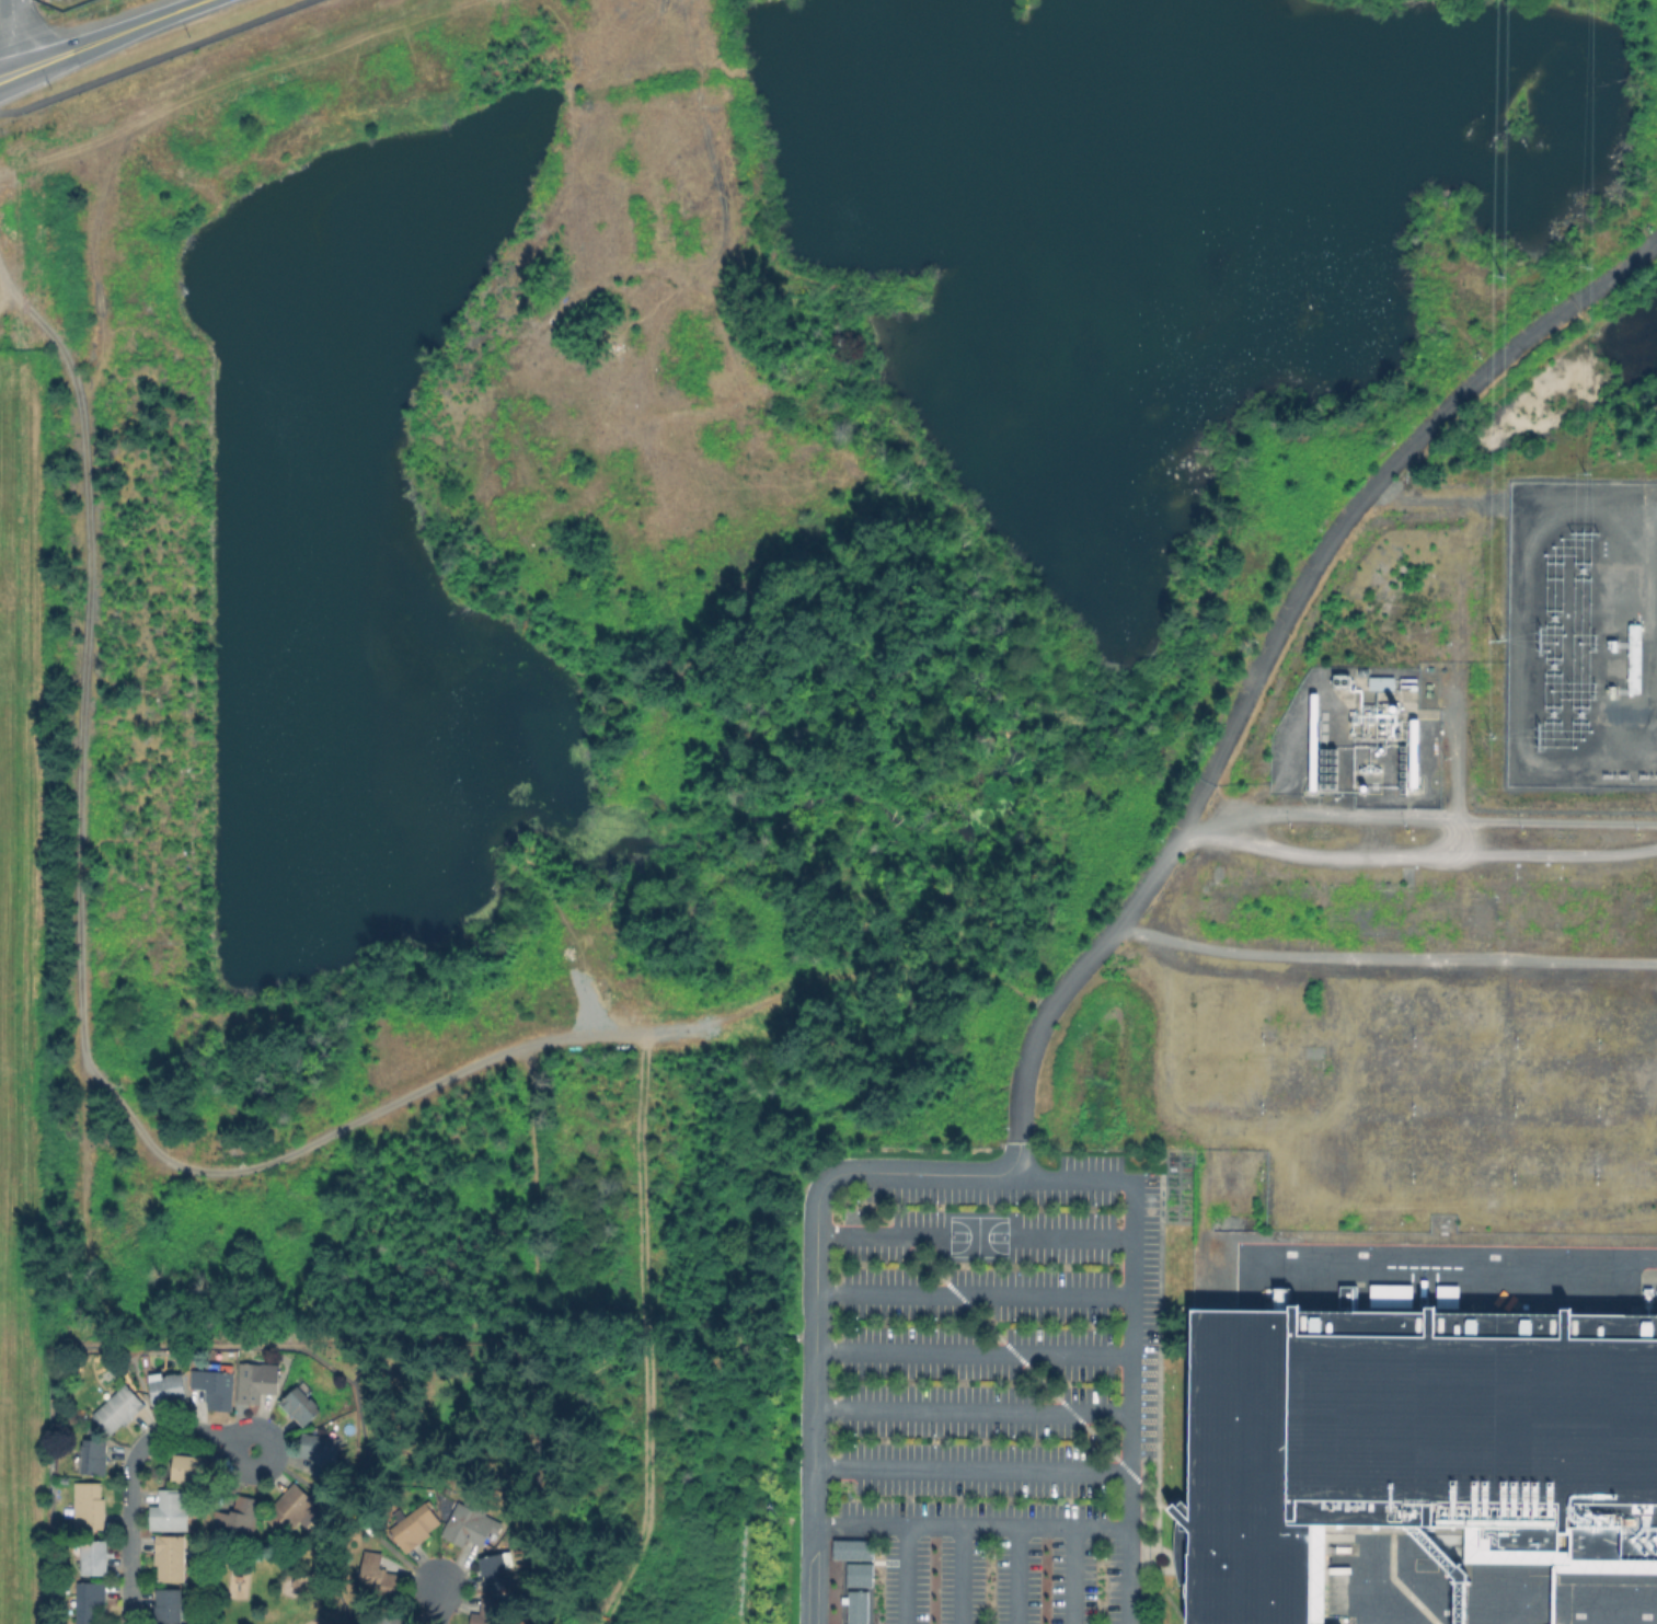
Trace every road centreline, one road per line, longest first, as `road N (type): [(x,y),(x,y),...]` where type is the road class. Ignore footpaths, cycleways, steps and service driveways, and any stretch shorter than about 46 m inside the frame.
road 1 (residential): [(252,1449),(187,1426),(146,1439),(133,1456),(129,1623)]
road 2 (secondary): [(0,79),(205,0)]

